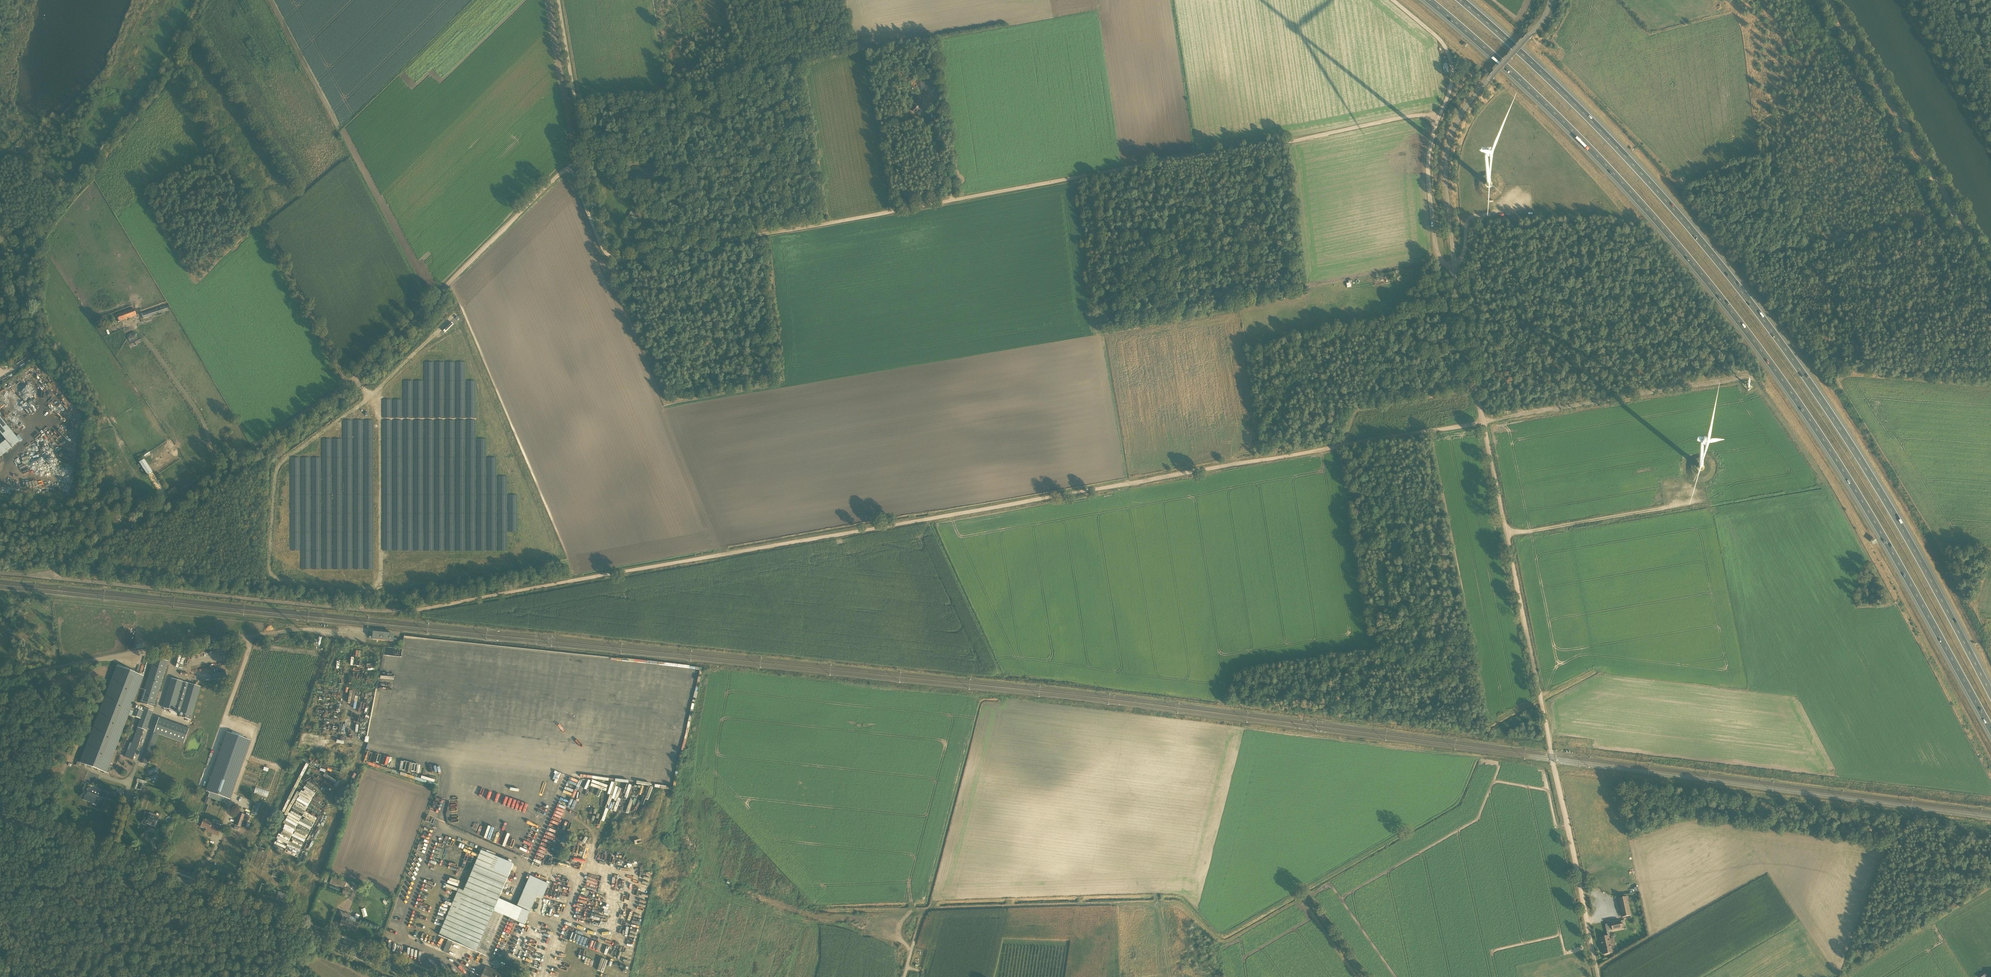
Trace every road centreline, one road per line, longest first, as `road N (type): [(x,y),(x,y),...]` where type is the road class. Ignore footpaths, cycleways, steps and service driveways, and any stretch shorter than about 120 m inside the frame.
road 1 (track): [(44,576),(347,384),(571,166),(599,241),(608,255),(622,256),(1429,115),(1438,119),(1427,162),(1435,253),(1454,268)]
road 2 (track): [(1484,423),(408,609),(44,576)]
road 3 (motorway): [(1428,0),(1578,137),(1726,306),(1818,432),(1990,731)]
road 4 (motorway): [(1990,691),(1835,421),(1741,291),(1604,134),(1460,0)]
road 5 (primary): [(426,976),(0,812)]
road 6 (track): [(347,384),(171,67)]
road 7 (unclassified): [(0,677),(288,631),(338,633)]
road 8 (track): [(1713,325),(1829,487),(1891,600)]
road 9 (unclassified): [(1990,273),(1826,0)]
road 10 (track): [(1588,929),(1525,623)]
road 11 (track): [(914,941),(923,909),(1183,906)]
road 12 (track): [(1484,423),(1749,375)]
road 13 (unclassified): [(1492,77),(1469,102),(1448,149),(1454,268)]
road 14 (track): [(1484,423),(1525,623)]
road 15 (track): [(1228,932),(1405,832)]
road 16 (unclassified): [(571,166),(582,143),(558,0)]
road 17 (track): [(1454,268),(1484,423)]
road 18 (track): [(1990,131),(1912,0)]
road 19 (track): [(1389,0),(1450,53),(1438,119)]

